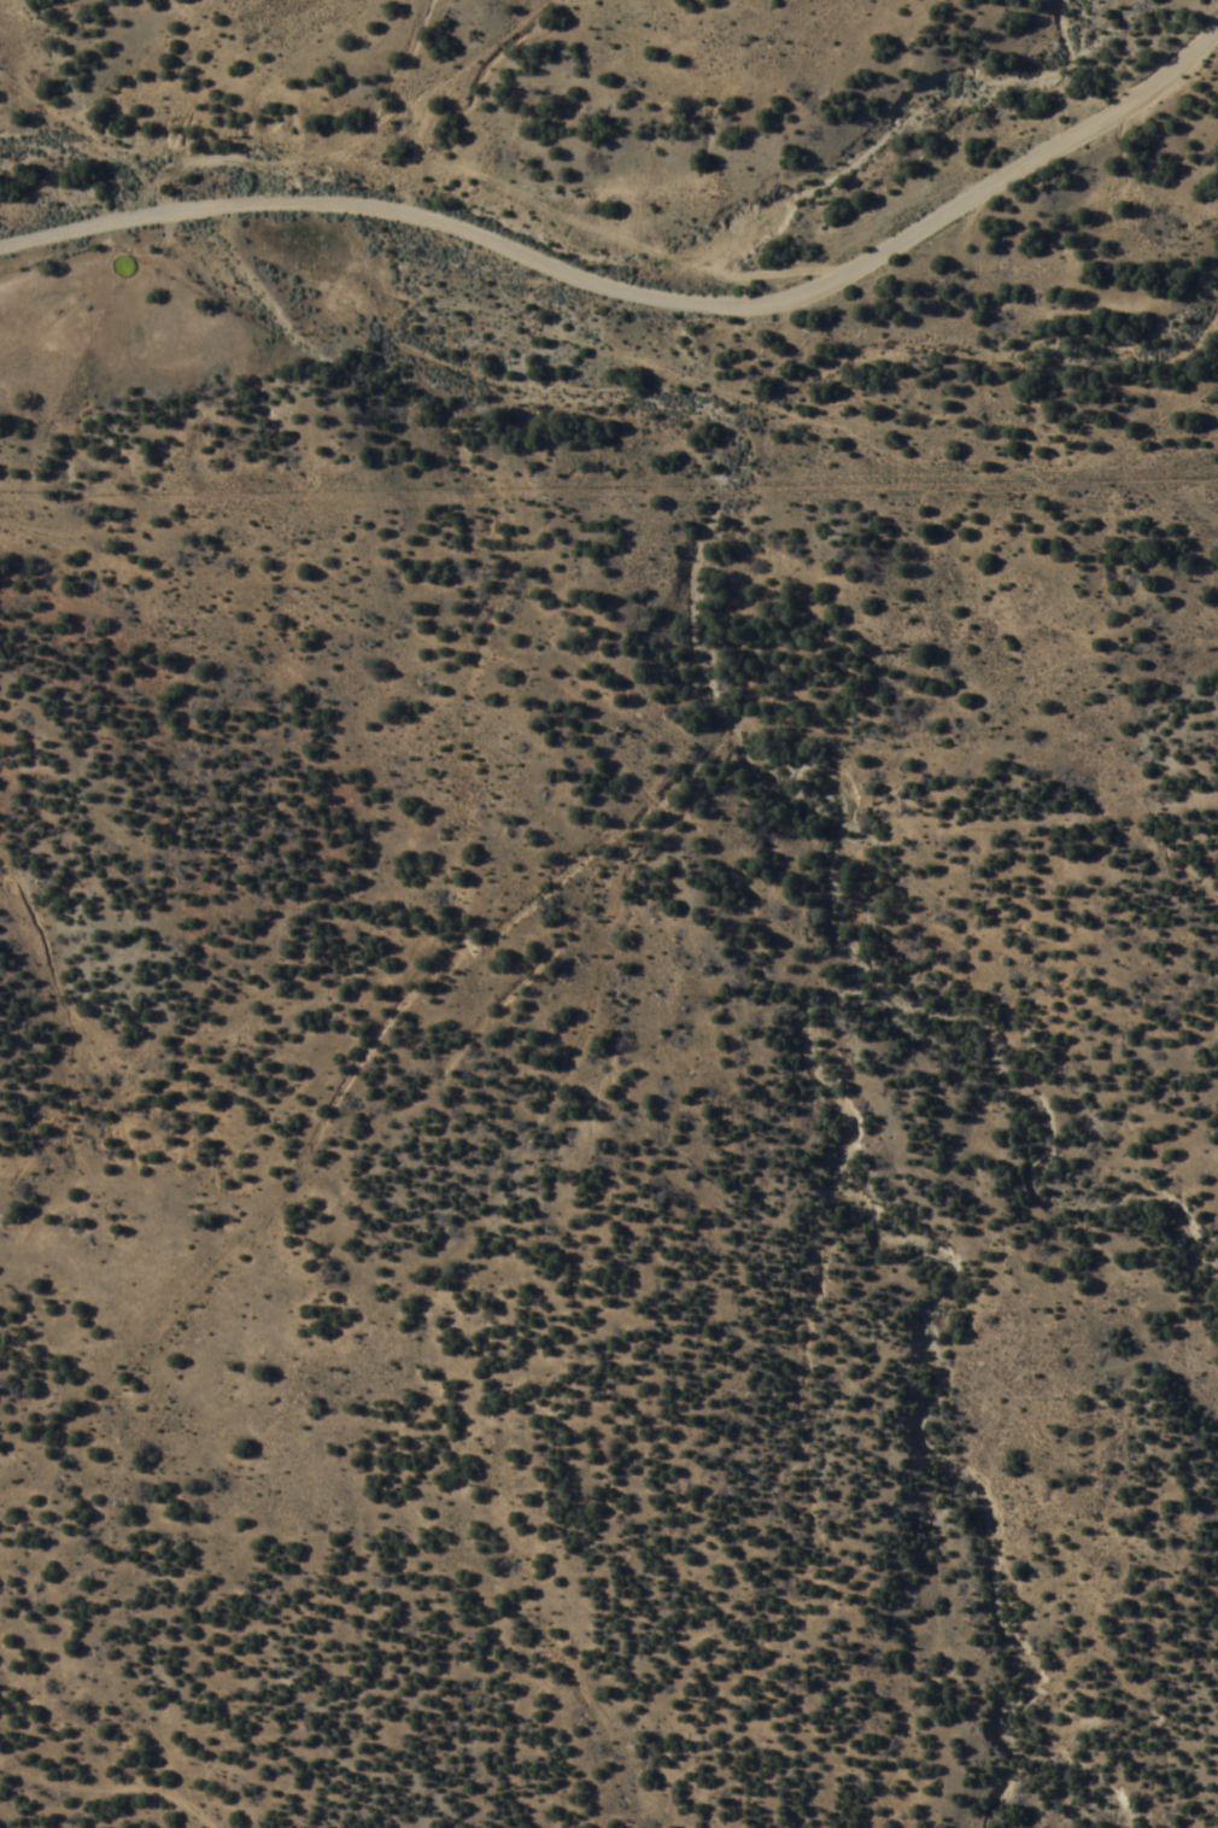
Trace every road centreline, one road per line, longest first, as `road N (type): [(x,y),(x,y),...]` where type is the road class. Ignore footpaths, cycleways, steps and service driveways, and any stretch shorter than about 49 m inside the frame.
road 1 (residential): [(0,245),(128,216),(256,203),(385,204),(636,294),(757,308),(843,273),(1158,82),(1217,30)]

